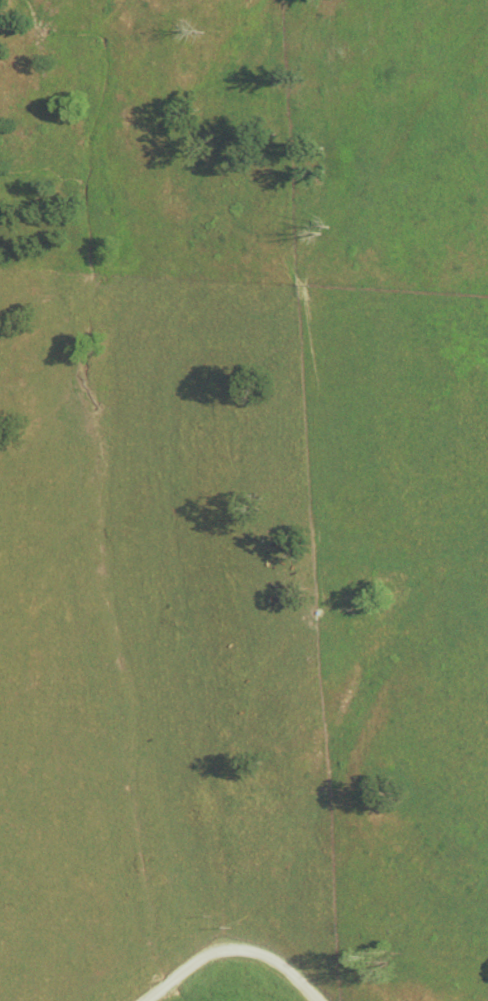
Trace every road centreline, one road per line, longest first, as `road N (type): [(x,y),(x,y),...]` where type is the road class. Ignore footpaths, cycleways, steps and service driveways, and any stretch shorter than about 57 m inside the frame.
road 1 (residential): [(147,1000),(222,949),(267,956),(315,1000)]

